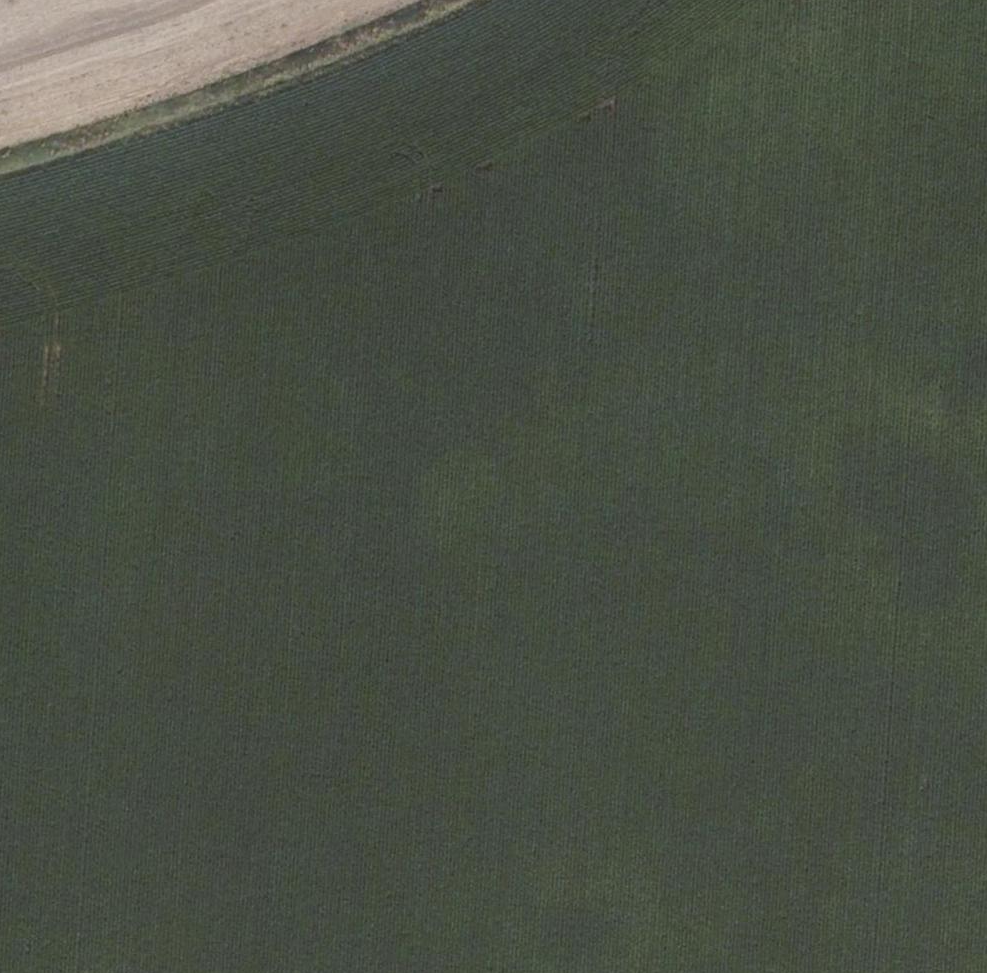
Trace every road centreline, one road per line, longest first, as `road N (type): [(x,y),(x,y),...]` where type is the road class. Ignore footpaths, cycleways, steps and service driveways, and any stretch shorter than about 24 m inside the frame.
road 1 (track): [(0,164),(237,87),(432,0)]

